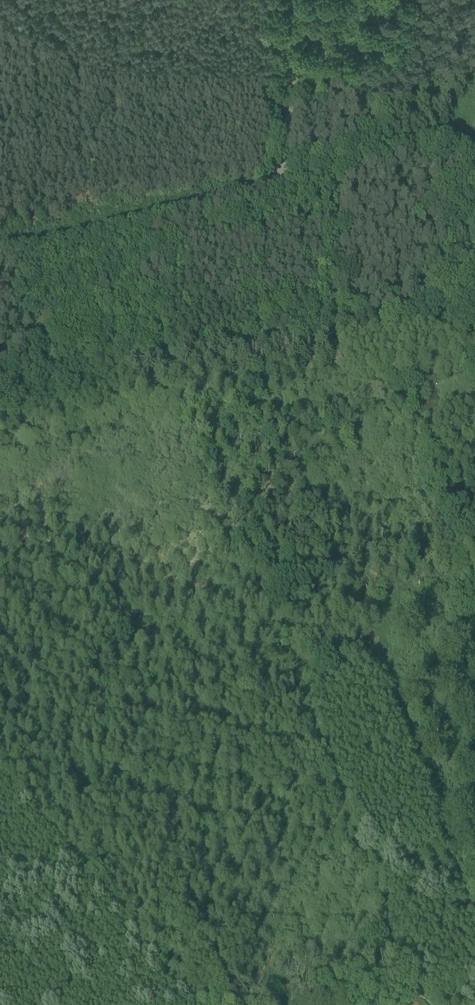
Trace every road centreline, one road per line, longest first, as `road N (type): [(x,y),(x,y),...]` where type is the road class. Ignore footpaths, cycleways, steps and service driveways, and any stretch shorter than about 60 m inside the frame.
road 1 (unclassified): [(0,257),(288,186),(295,0)]
road 2 (track): [(474,151),(424,147),(288,186)]

